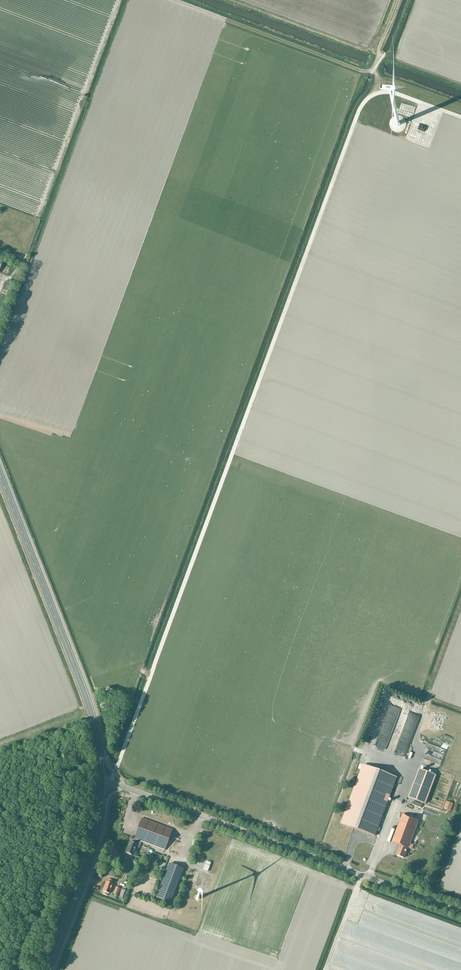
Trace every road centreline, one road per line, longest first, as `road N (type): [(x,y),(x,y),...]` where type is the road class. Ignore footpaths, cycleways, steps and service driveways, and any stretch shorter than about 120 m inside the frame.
road 1 (unclassified): [(460,913),(102,784)]
road 2 (secondary): [(102,784),(87,703),(0,476)]
road 3 (track): [(219,481),(114,773)]
road 4 (track): [(378,77),(375,66),(362,70),(171,0)]
road 5 (secondary): [(51,969),(88,868),(102,784)]
road 6 (track): [(318,214),(378,77)]

